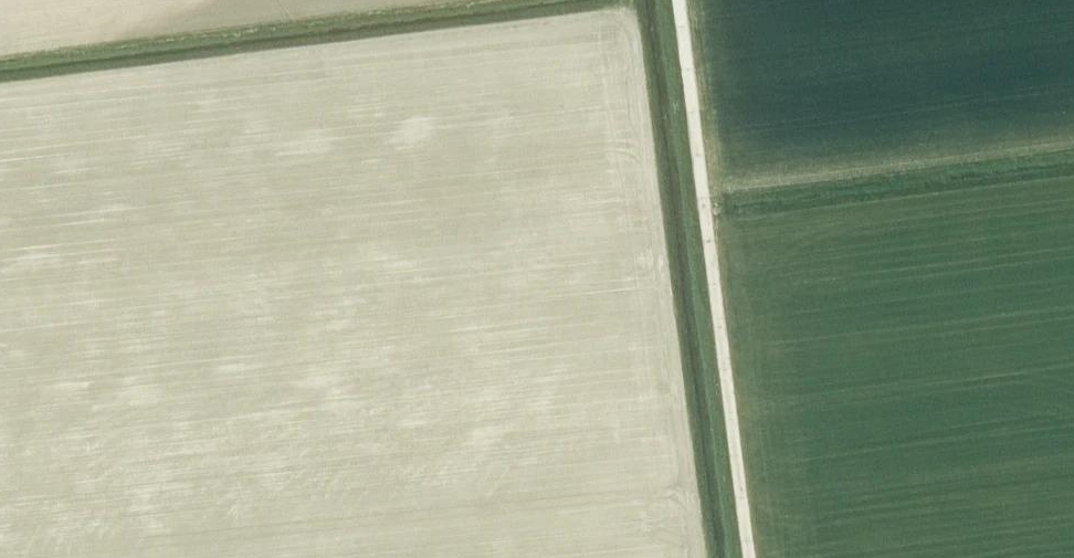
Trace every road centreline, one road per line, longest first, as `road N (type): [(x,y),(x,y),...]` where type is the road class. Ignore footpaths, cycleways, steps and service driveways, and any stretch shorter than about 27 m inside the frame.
road 1 (track): [(751,557),(680,0)]

